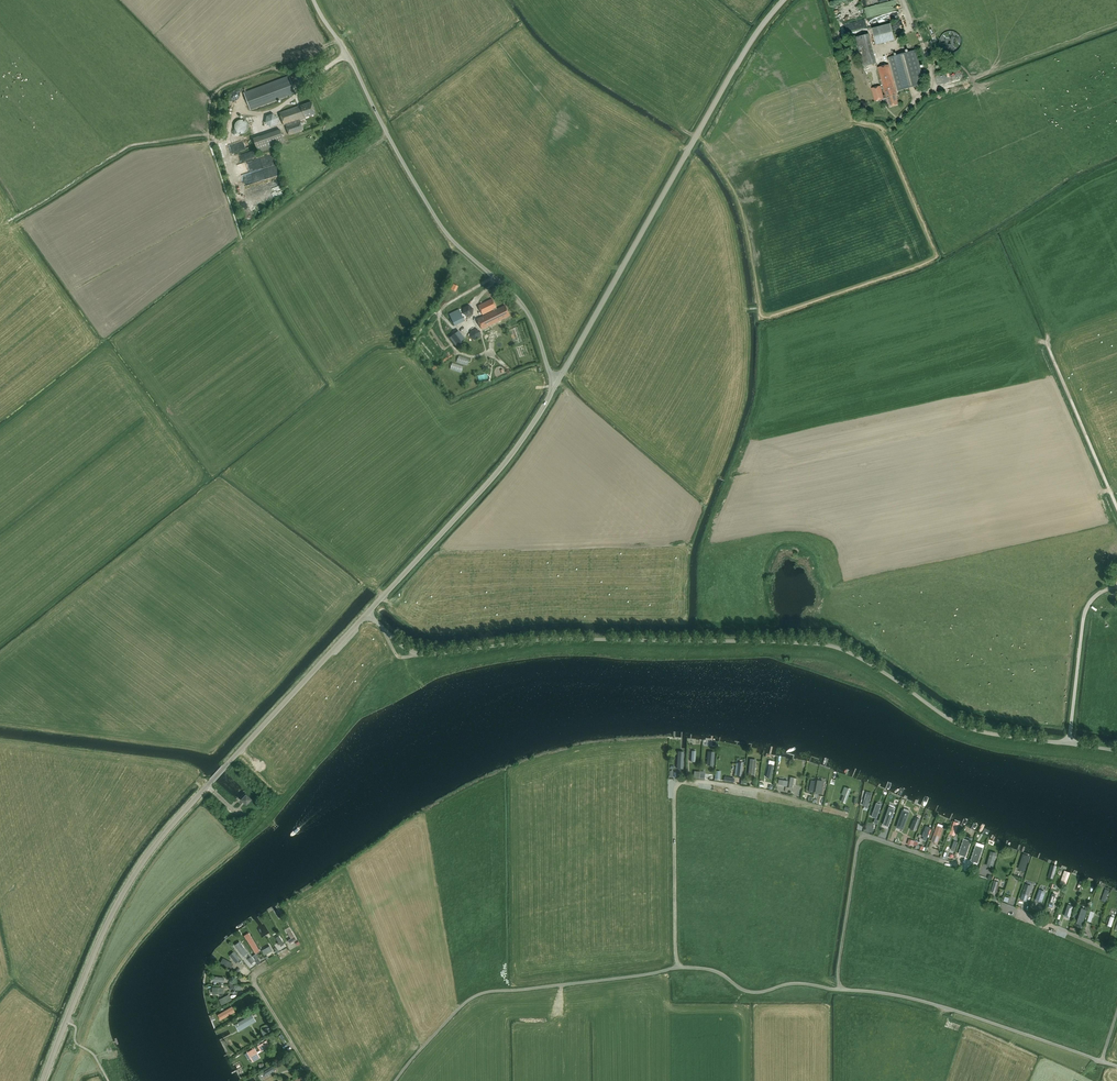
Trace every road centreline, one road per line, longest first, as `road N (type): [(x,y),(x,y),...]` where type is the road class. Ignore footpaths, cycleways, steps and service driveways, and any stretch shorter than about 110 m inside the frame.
road 1 (unclassified): [(367,613),(421,654),(561,639),(832,646),(970,728),(1116,751)]
road 2 (unclassified): [(44,1080),(119,898),(145,859),(367,613)]
road 3 (unclassified): [(396,1080),(482,993),(677,967),(711,970),(752,993),(797,983),(839,990)]
road 4 (unclassified): [(555,386),(528,313),(433,214),(314,0)]
road 5 (unclassified): [(555,386),(751,37),(780,0)]
road 6 (track): [(677,967),(676,785),(732,786),(820,807)]
road 7 (unclassified): [(367,613),(502,466),(555,386)]
road 8 (unclassified): [(1116,1066),(926,1002),(839,990)]
road 9 (track): [(839,990),(861,837),(949,863)]
road 10 (track): [(314,1080),(253,978),(292,954)]
road 11 (track): [(1116,954),(1003,907)]

